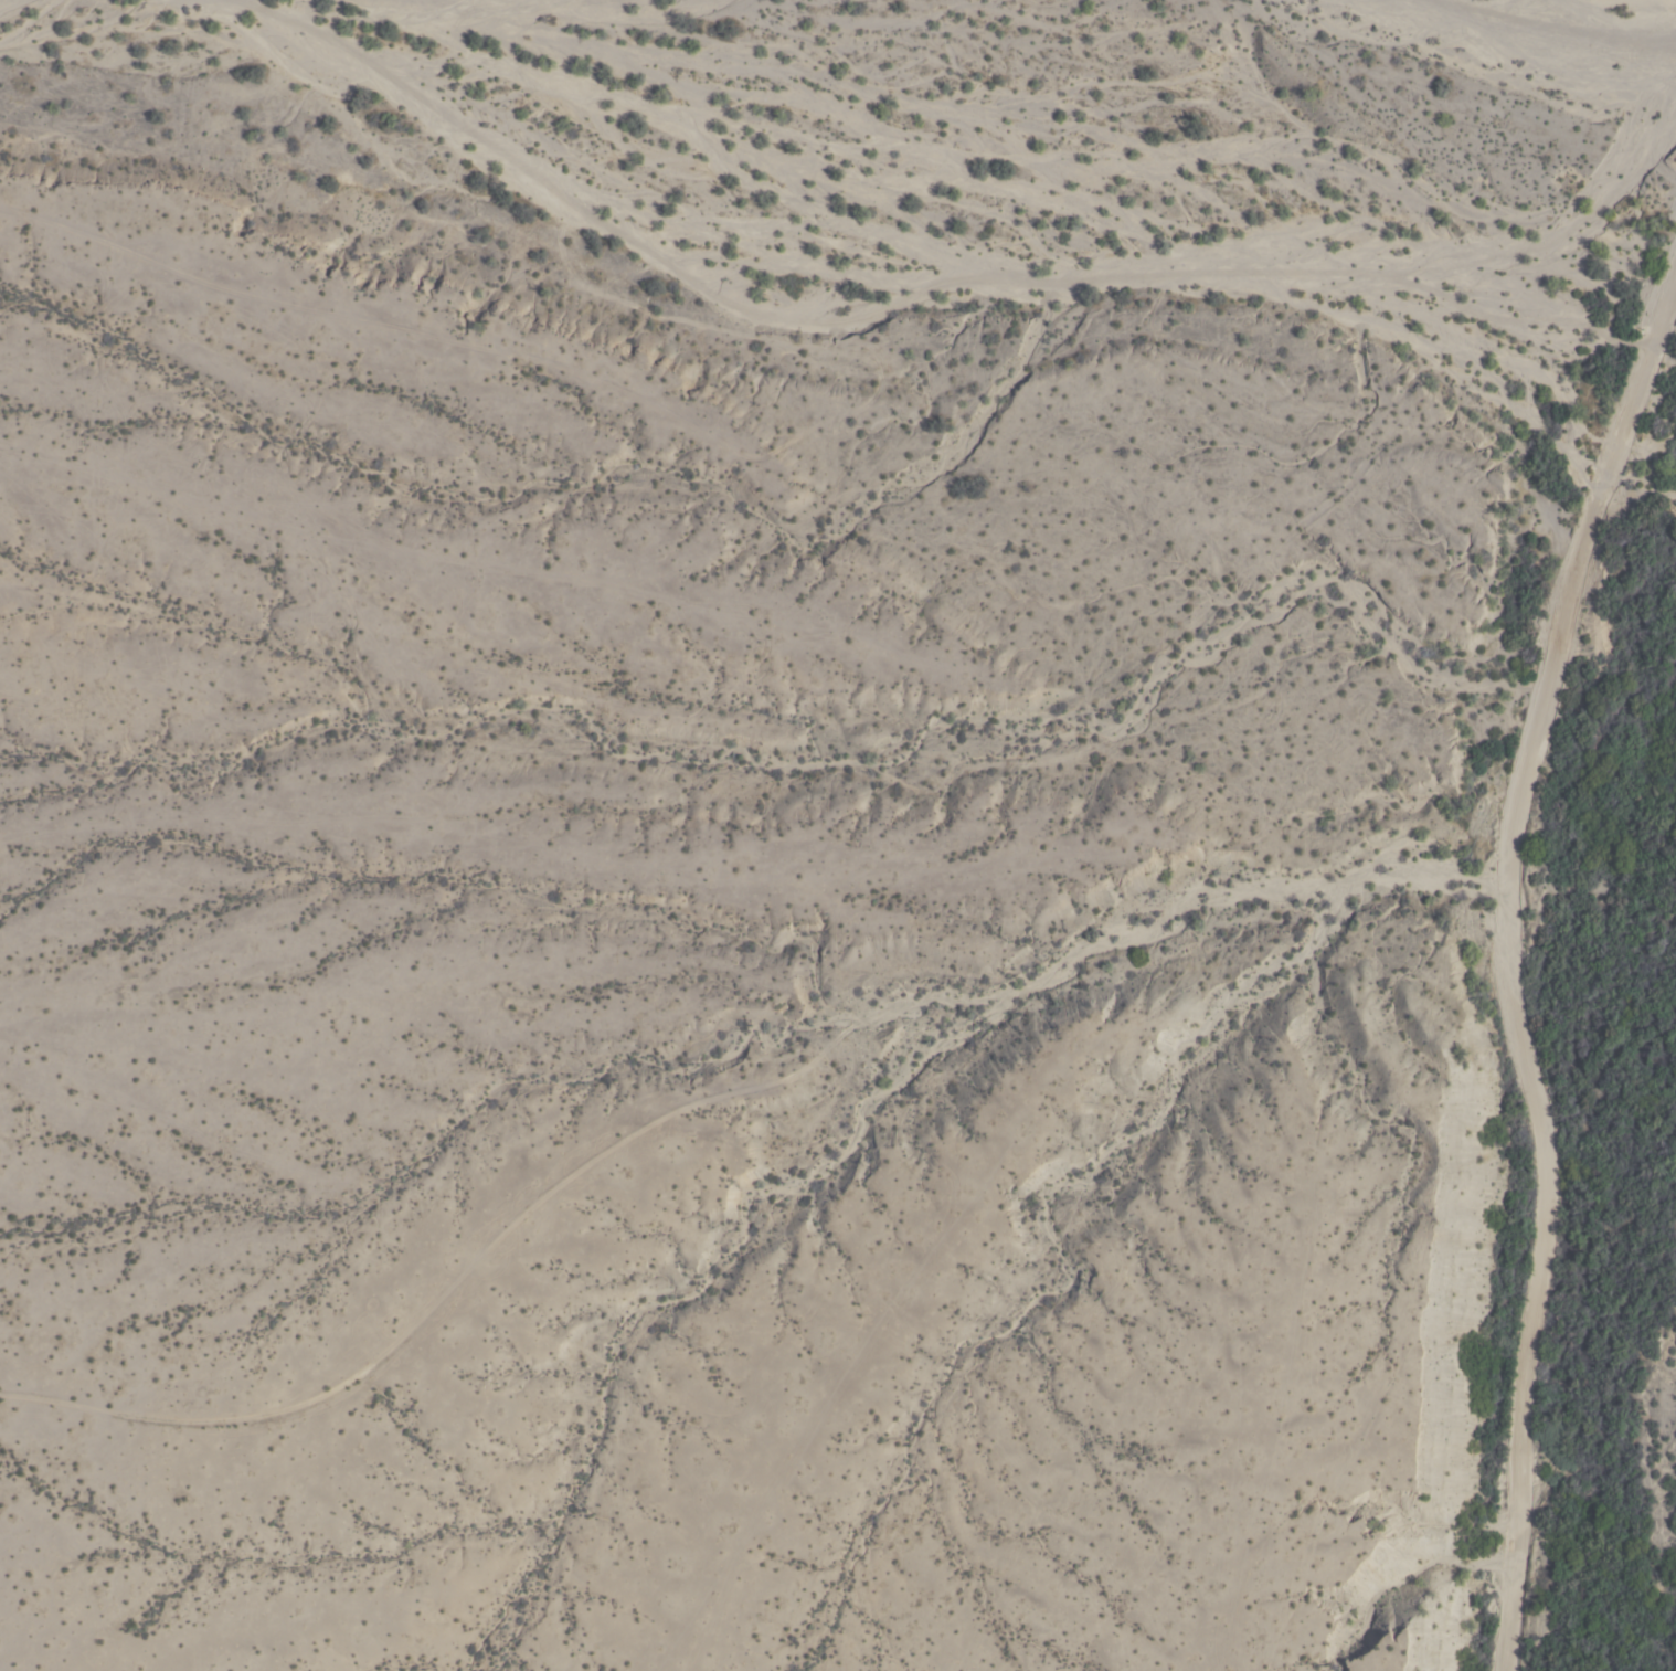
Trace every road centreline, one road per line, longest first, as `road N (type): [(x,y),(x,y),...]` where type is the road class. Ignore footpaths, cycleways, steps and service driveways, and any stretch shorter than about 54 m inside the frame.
road 1 (residential): [(1486,1670),(1510,1352),(1495,1174)]

